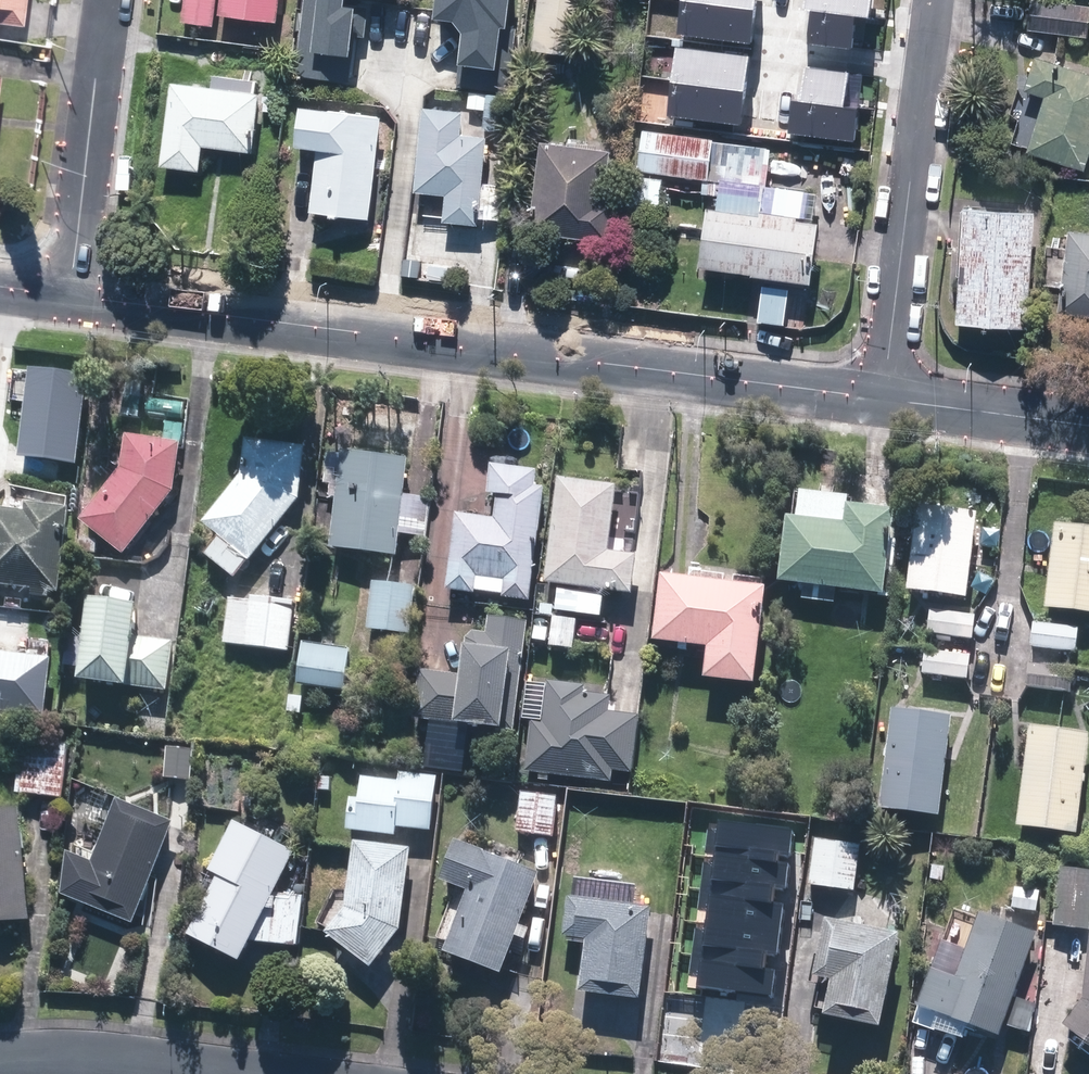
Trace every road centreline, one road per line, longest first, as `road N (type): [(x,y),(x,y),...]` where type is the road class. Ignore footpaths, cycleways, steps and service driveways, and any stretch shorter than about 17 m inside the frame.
road 1 (residential): [(884,399),(68,295)]
road 2 (residential): [(929,0),(884,399)]
road 3 (residential): [(108,0),(68,295)]
road 4 (residential): [(232,1073),(85,1056),(0,1065)]
road 5 (residential): [(1088,424),(884,399)]

